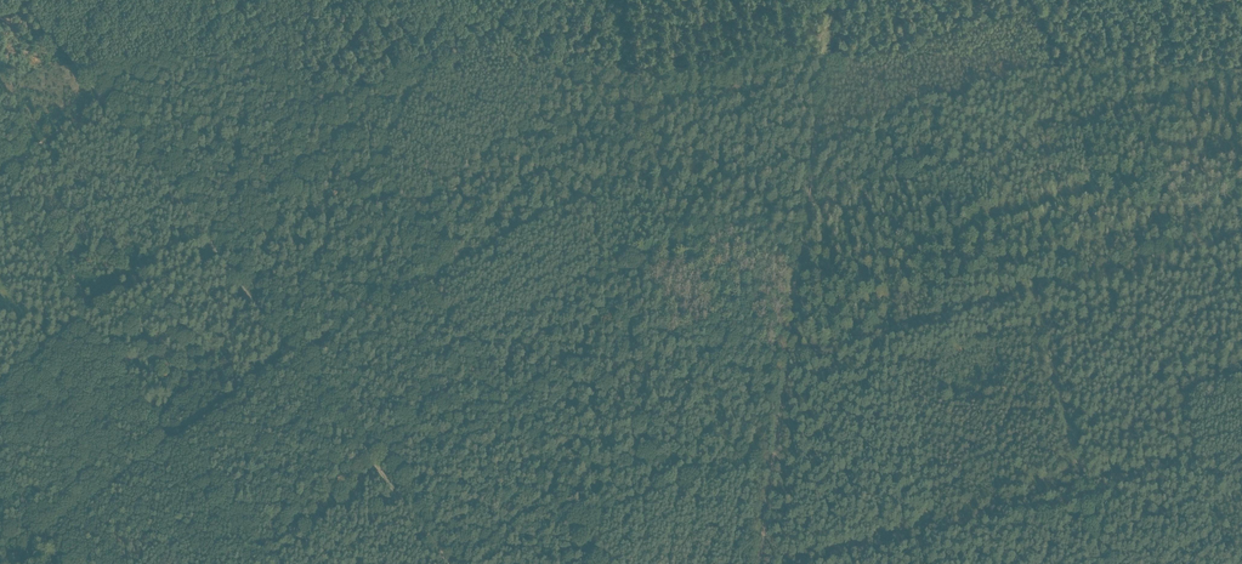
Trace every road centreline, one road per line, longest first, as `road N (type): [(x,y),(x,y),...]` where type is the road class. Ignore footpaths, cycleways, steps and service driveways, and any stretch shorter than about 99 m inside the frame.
road 1 (track): [(1241,84),(600,264),(585,195),(454,264)]
road 2 (track): [(271,563),(258,546),(376,459),(370,450),(483,372),(421,282),(454,264),(355,127)]
road 3 (track): [(828,52),(787,354),(1032,289)]
road 4 (track): [(84,317),(258,546)]
road 5 (track): [(1032,289),(1103,563)]
road 6 (track): [(421,282),(294,351),(370,450)]
road 7 (track): [(200,226),(109,282),(84,317),(0,379)]
road 8 (track): [(483,367),(637,563)]
road 9 (track): [(1241,234),(1032,289)]
road 10 (track): [(787,354),(764,563)]
road 11 (track): [(515,0),(355,127)]
road 12 (track): [(355,127),(210,239)]
road 13 (track): [(1241,454),(1086,495)]
road 14 (track): [(585,196),(653,160),(641,98)]
road 15 (track): [(376,459),(450,563)]
road 16 (track): [(0,464),(74,563)]

